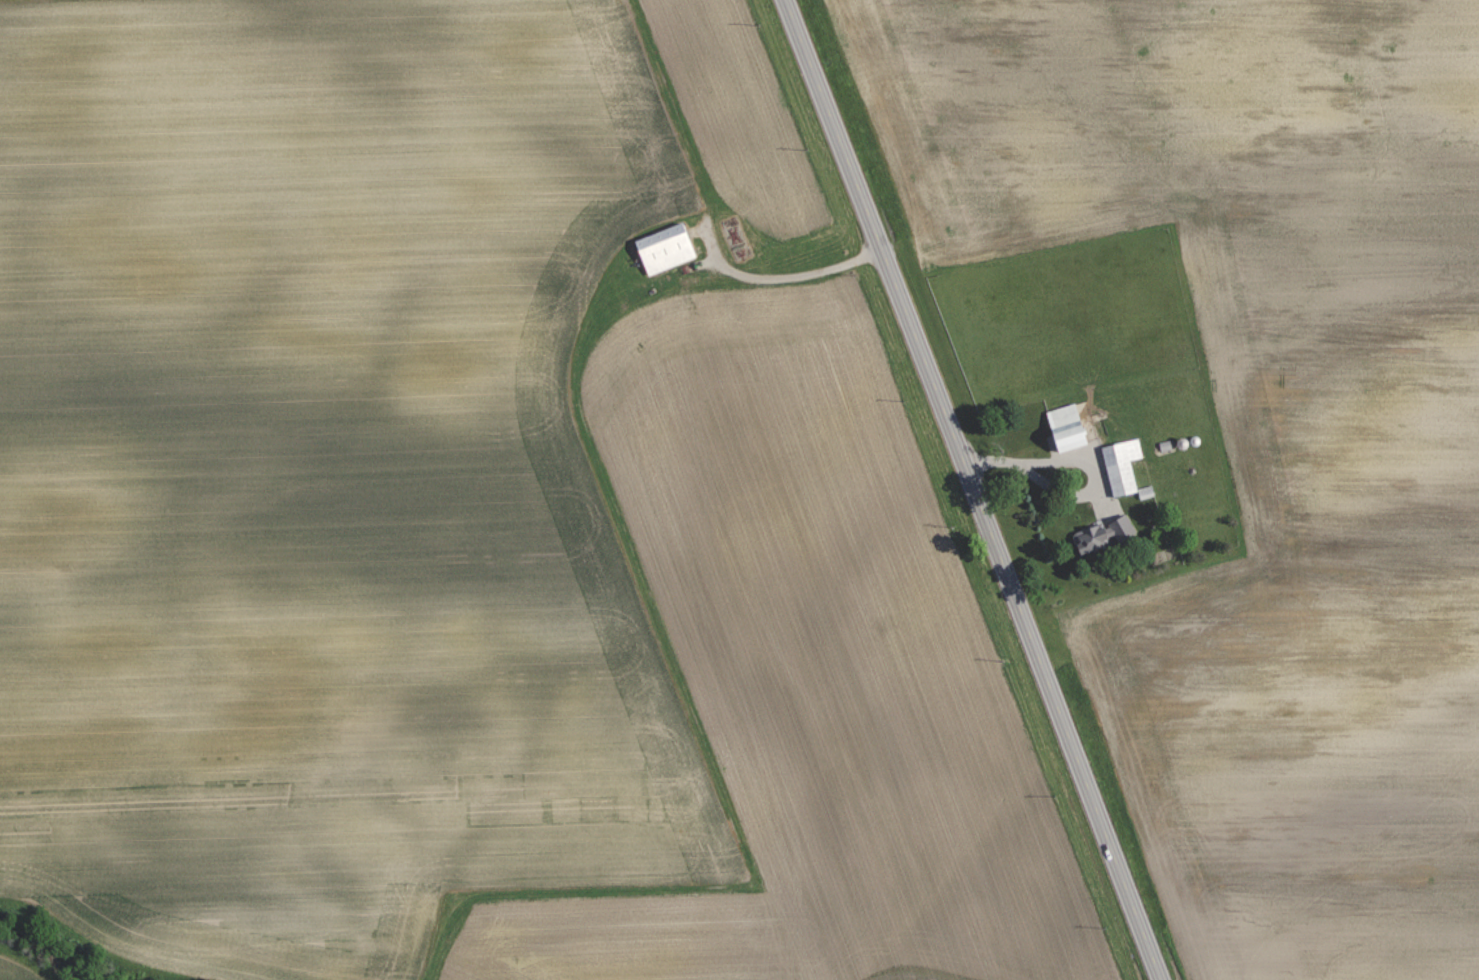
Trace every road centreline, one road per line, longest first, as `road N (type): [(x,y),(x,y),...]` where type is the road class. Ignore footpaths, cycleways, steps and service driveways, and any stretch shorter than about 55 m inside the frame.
road 1 (primary): [(1161,979),(783,0)]

